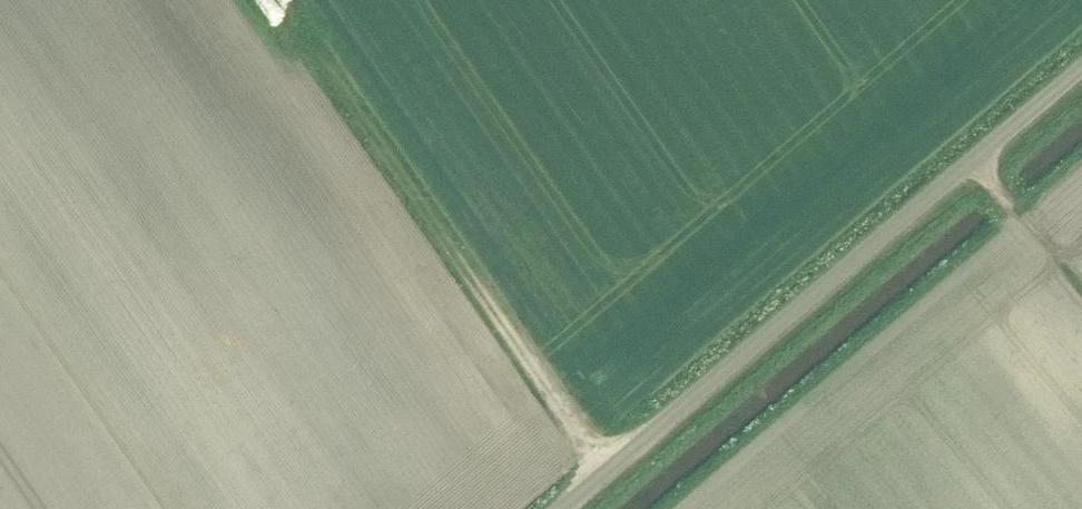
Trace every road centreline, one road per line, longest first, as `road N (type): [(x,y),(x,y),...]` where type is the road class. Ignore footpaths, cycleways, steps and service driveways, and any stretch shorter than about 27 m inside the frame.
road 1 (unclassified): [(561,508),(1081,66)]

